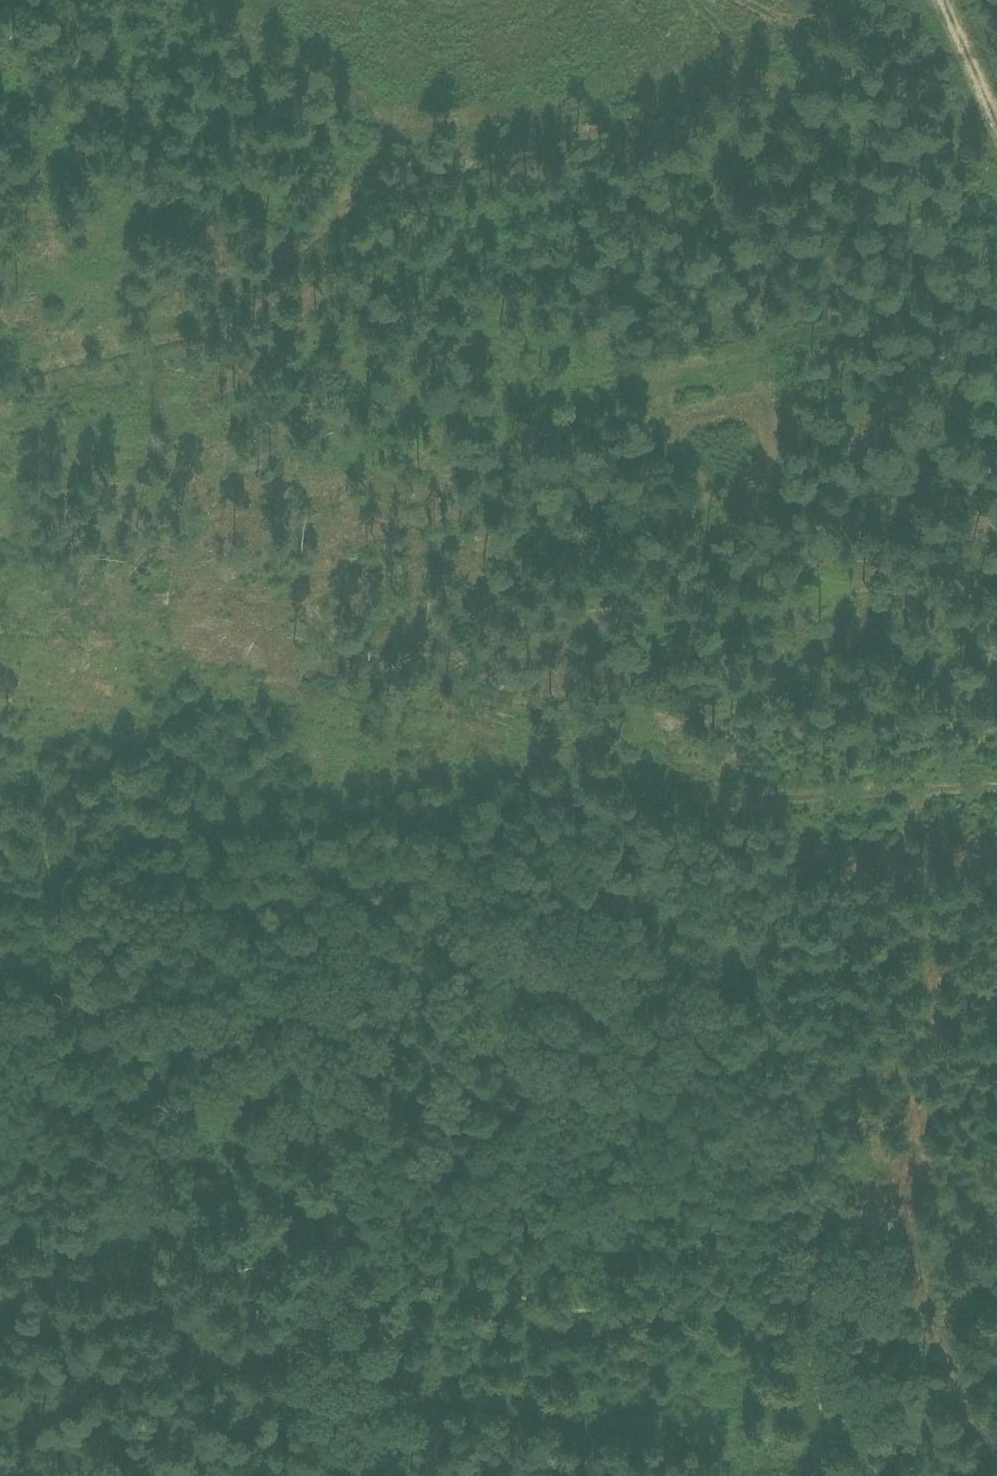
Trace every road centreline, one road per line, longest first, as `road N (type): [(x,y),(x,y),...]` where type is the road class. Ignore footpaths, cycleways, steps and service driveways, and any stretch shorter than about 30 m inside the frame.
road 1 (track): [(996,123),(944,0)]

